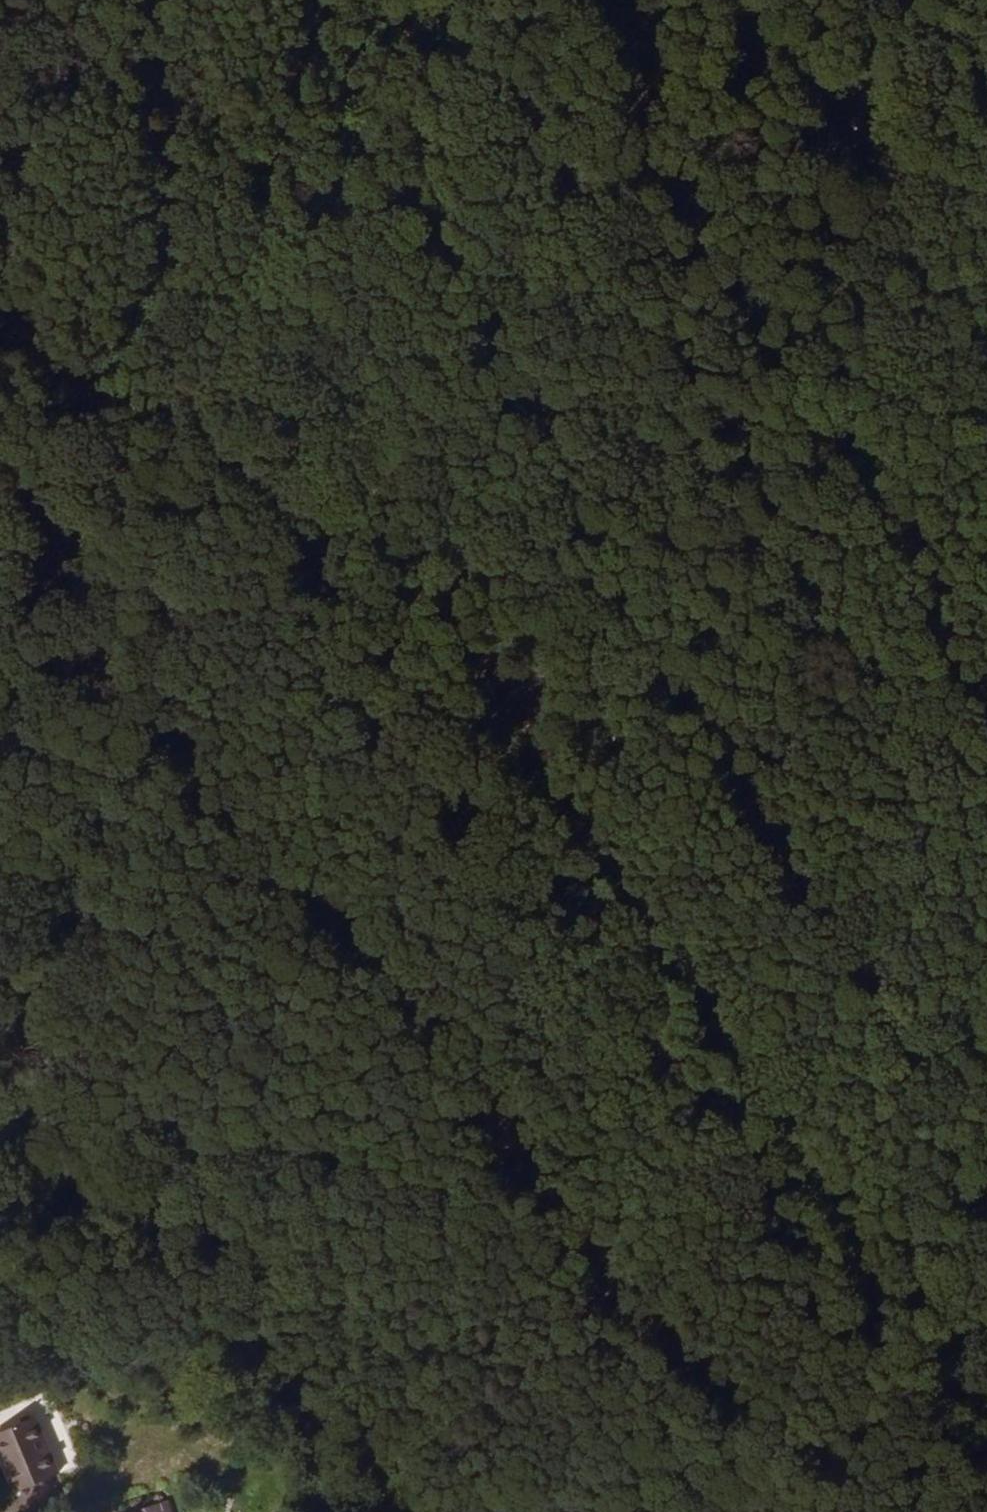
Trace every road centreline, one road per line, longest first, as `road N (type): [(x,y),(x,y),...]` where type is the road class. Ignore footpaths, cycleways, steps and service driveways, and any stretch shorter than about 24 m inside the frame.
road 1 (track): [(986,358),(868,0)]

